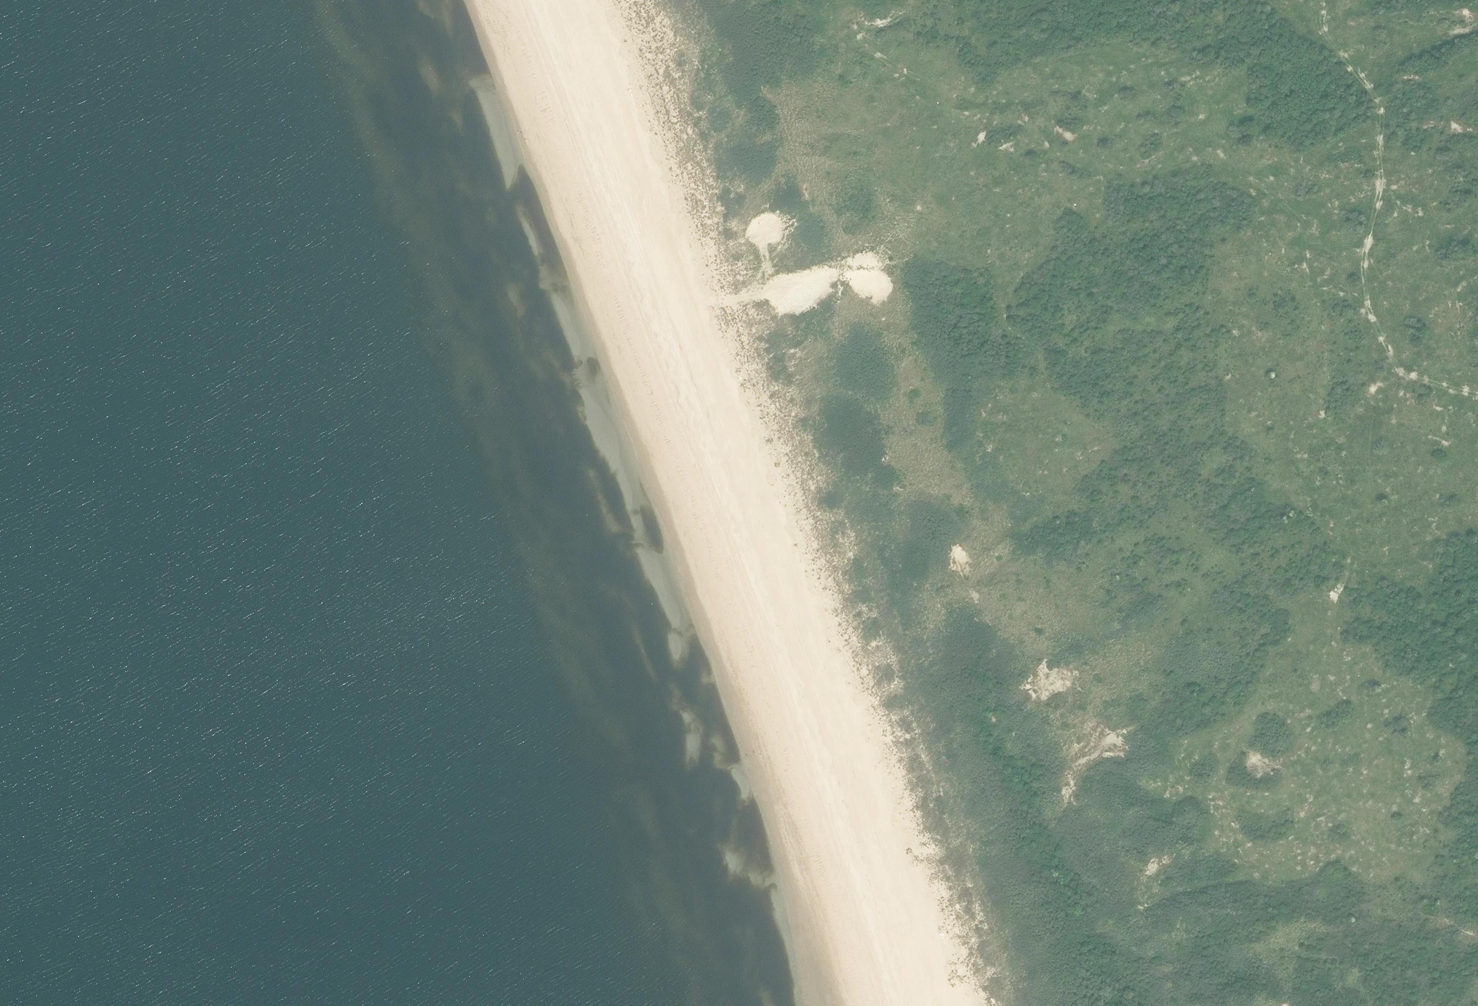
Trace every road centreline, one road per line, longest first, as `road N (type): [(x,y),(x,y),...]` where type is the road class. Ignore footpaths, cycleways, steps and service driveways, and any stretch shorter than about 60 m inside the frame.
road 1 (track): [(1477,393),(1401,370),(1371,311),(1364,275),(1379,193),(1380,105),(1327,33),(1324,0)]

